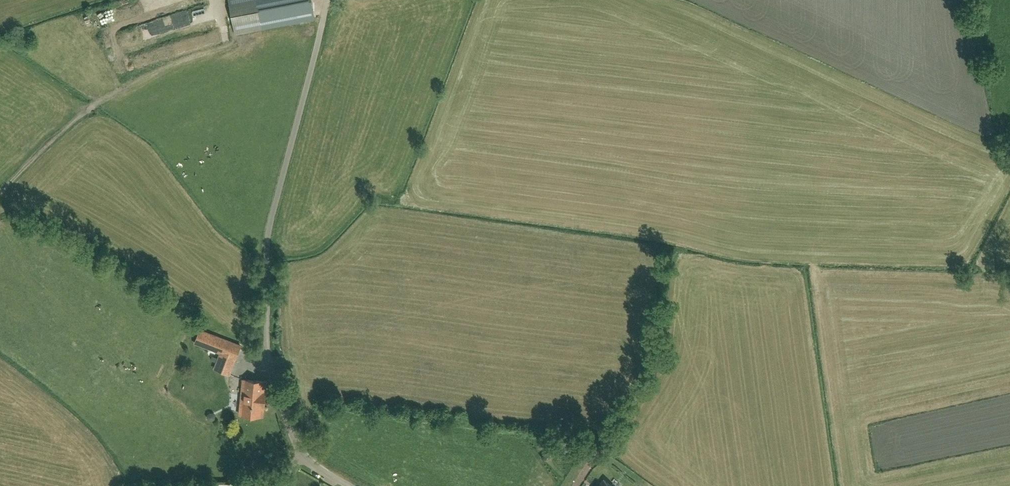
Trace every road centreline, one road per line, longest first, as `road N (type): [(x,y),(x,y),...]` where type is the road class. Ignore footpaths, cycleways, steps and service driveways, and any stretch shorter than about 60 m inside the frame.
road 1 (unclassified): [(363,485),(334,470),(305,438),(273,327),(277,244),(335,18)]

